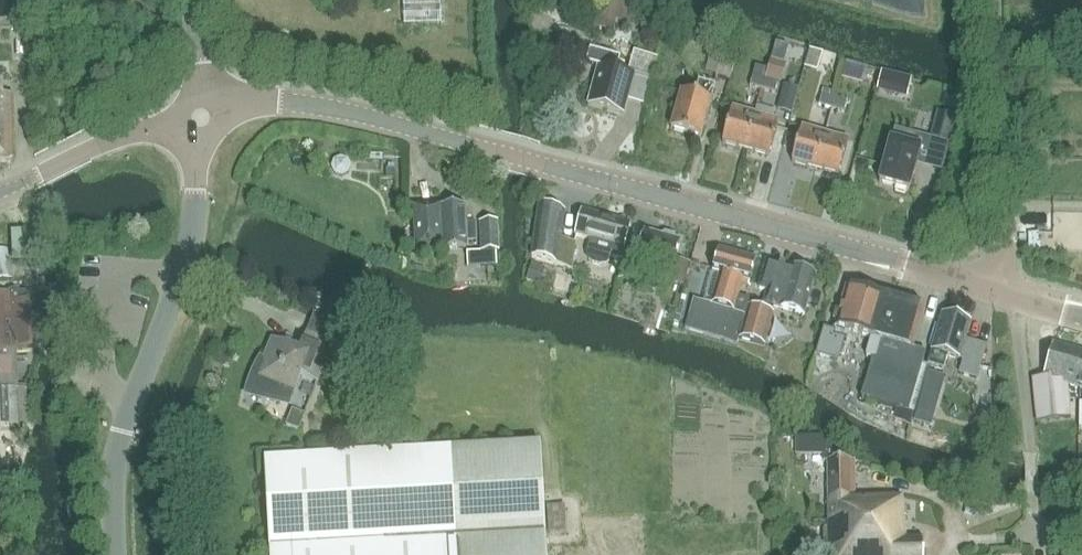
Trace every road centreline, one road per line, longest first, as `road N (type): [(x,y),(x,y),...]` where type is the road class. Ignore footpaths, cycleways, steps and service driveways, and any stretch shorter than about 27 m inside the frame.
road 1 (unclassified): [(1009,294),(341,111),(279,102),(200,116)]
road 2 (unclassified): [(115,554),(120,460),(198,200),(200,116)]
road 3 (unclassified): [(1009,294),(991,0)]
road 4 (unclassified): [(200,116),(120,138),(0,193)]

